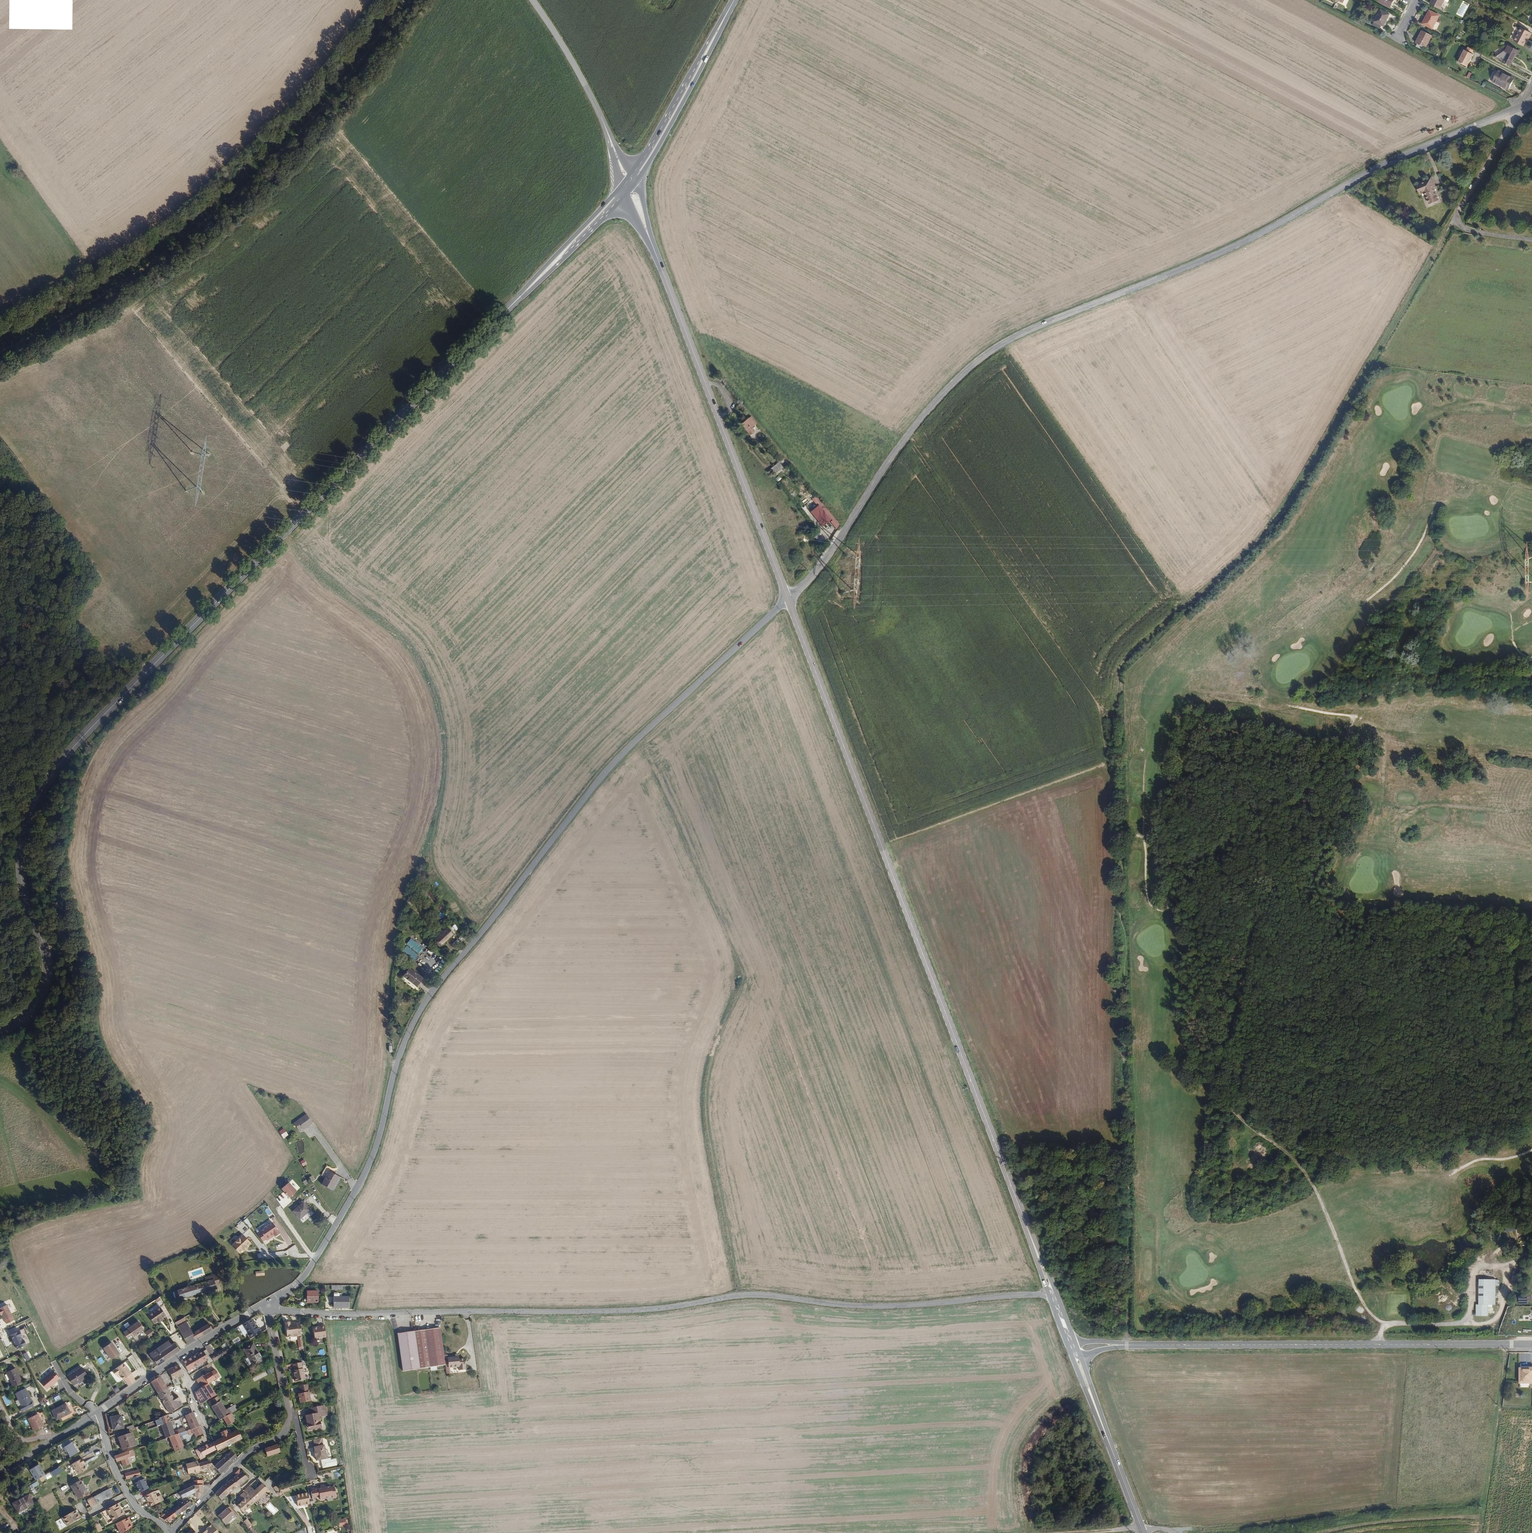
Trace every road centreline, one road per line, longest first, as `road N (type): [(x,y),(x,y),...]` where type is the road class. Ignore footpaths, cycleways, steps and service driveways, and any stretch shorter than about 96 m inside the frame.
road 1 (track): [(1127,1345),(1116,673),(1269,525),(1456,220)]
road 2 (primary): [(0,1030),(31,1012),(48,979),(21,858),(34,807),(61,763),(586,232)]
road 3 (unclassified): [(789,601),(924,410),(987,355),(1516,110)]
road 4 (primary): [(1022,1214),(789,601)]
road 5 (unclassified): [(1048,1292),(879,1306),(755,1295),(613,1311),(467,1312)]
road 6 (track): [(412,0),(338,102),(230,207),(91,310),(0,353)]
road 7 (track): [(1213,1100),(1181,1089),(1163,1048),(1175,934),(1162,884),(1325,784),(1368,784)]
road 8 (track): [(1251,940),(1213,1100),(1302,1166),(1359,1303),(1379,1329),(1379,1345)]
road 9 (unclassified): [(503,906),(615,763),(789,601)]
road 10 (primary): [(1531,1344),(1127,1345)]
road 11 (residential): [(317,1255),(370,1161),(416,1019),(503,906)]
road 12 (primary): [(789,601),(647,232)]
road 13 (track): [(1448,1176),(1447,1147),(1479,1053),(1497,916)]
road 14 (track): [(1273,1144),(1345,890)]
road 15 (track): [(1296,1162),(1321,1151),(1392,1160),(1416,1141),(1469,1124),(1531,1125)]
road 16 (unclassified): [(532,0),(603,122),(627,187)]
road 17 (residential): [(467,1312),(274,1308)]
road 18 (primary): [(646,162),(735,0)]
road 19 (residential): [(289,1415),(280,1437),(250,1452),(169,1532)]
road 20 (residential): [(169,1532),(132,1500),(99,1413)]
road 21 (primary): [(1069,1351),(1120,1471)]
road 22 (primary): [(1120,1471),(1080,1356)]

